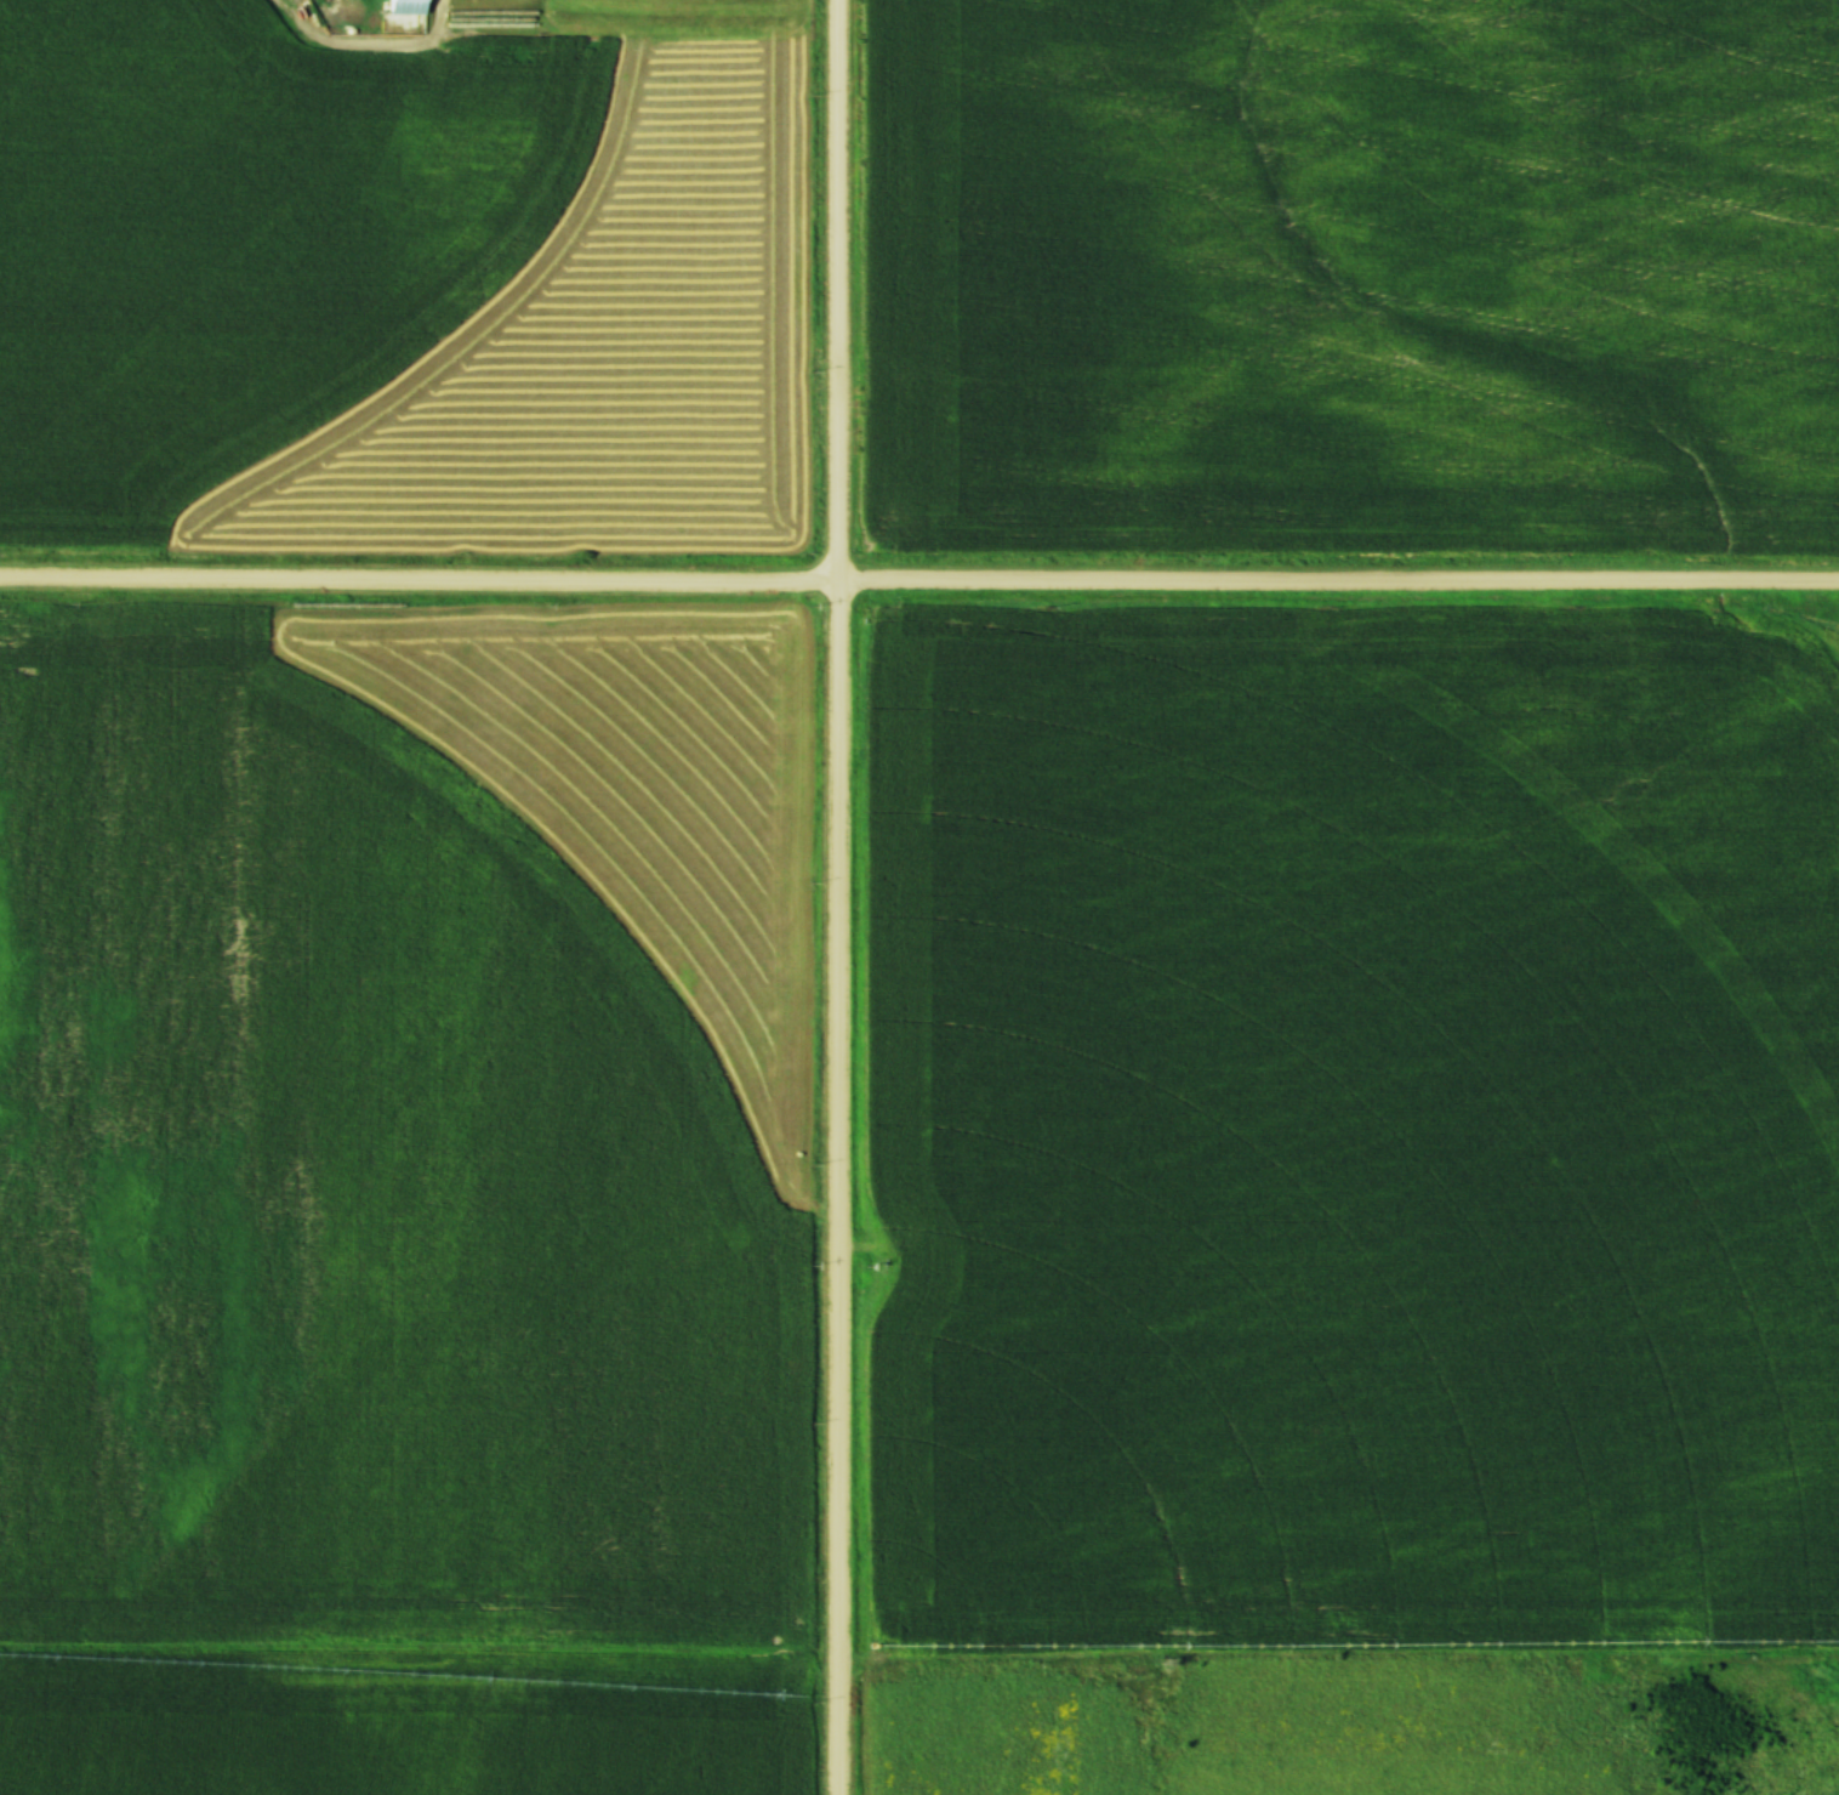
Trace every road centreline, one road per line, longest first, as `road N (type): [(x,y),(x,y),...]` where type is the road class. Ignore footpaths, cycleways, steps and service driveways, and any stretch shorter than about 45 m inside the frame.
road 1 (residential): [(0,575),(1838,579)]
road 2 (tertiary): [(841,1794),(839,0)]

